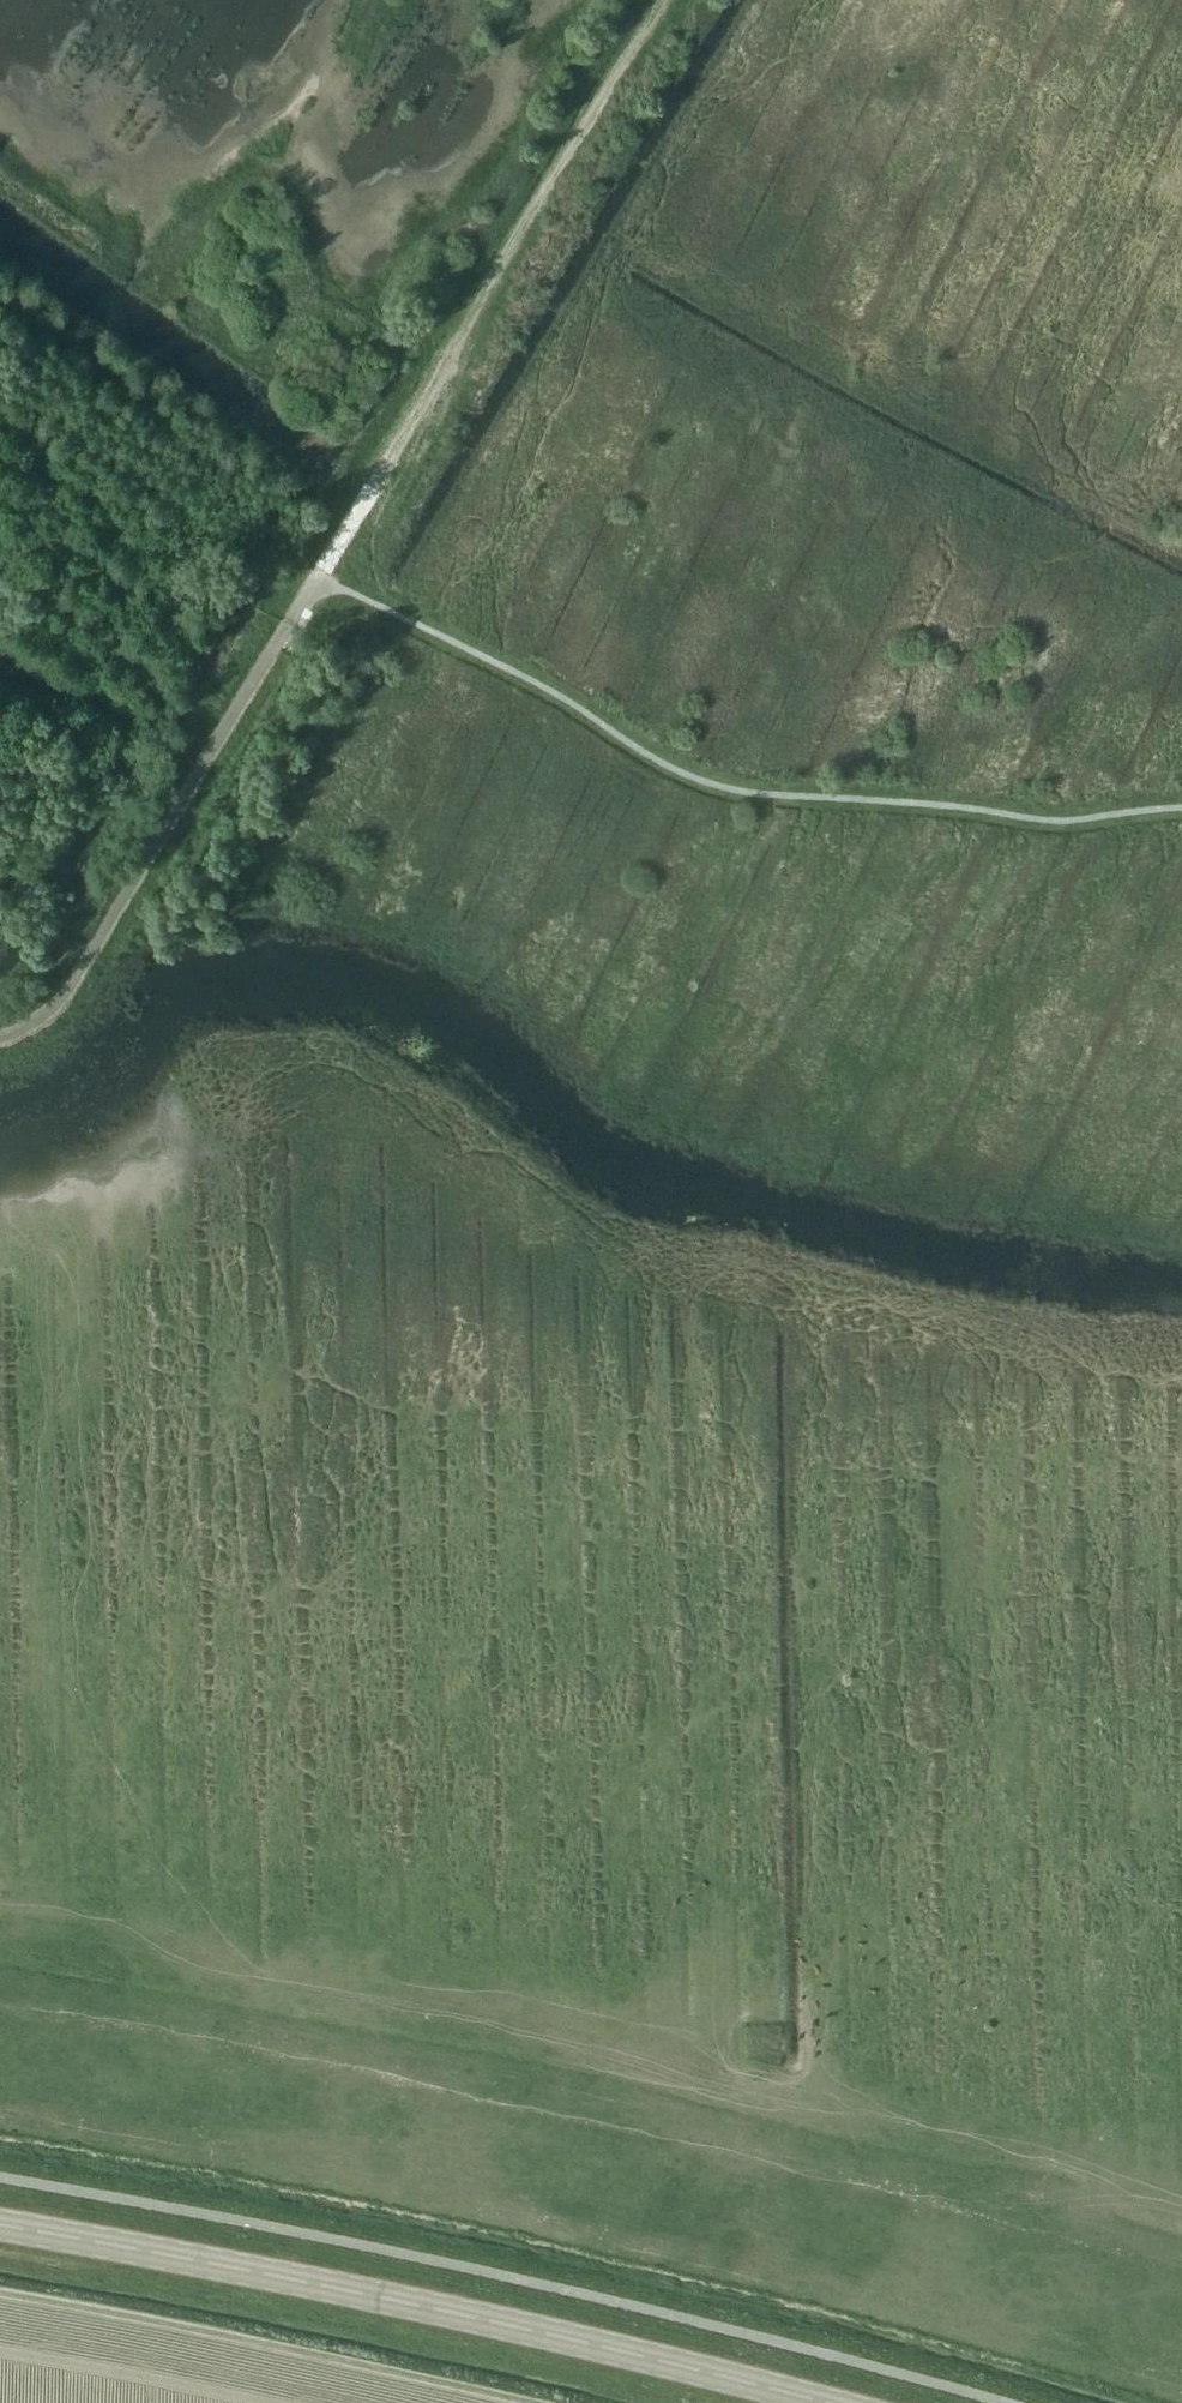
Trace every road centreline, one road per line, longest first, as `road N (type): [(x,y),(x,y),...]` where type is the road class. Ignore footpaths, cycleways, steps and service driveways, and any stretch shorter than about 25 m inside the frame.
road 1 (secondary): [(832,2402),(457,2312),(0,2223)]
road 2 (track): [(320,583),(671,0)]

